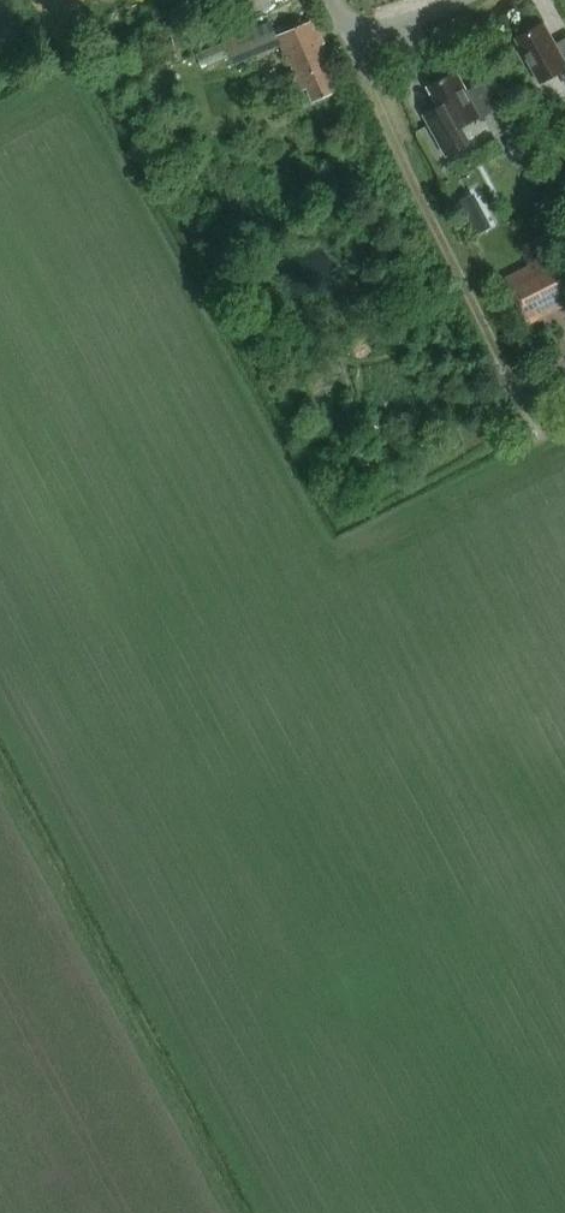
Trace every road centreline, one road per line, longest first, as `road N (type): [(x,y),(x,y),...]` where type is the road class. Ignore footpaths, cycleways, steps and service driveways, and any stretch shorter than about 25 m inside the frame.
road 1 (unclassified): [(463,0),(373,28),(341,26),(331,0)]

